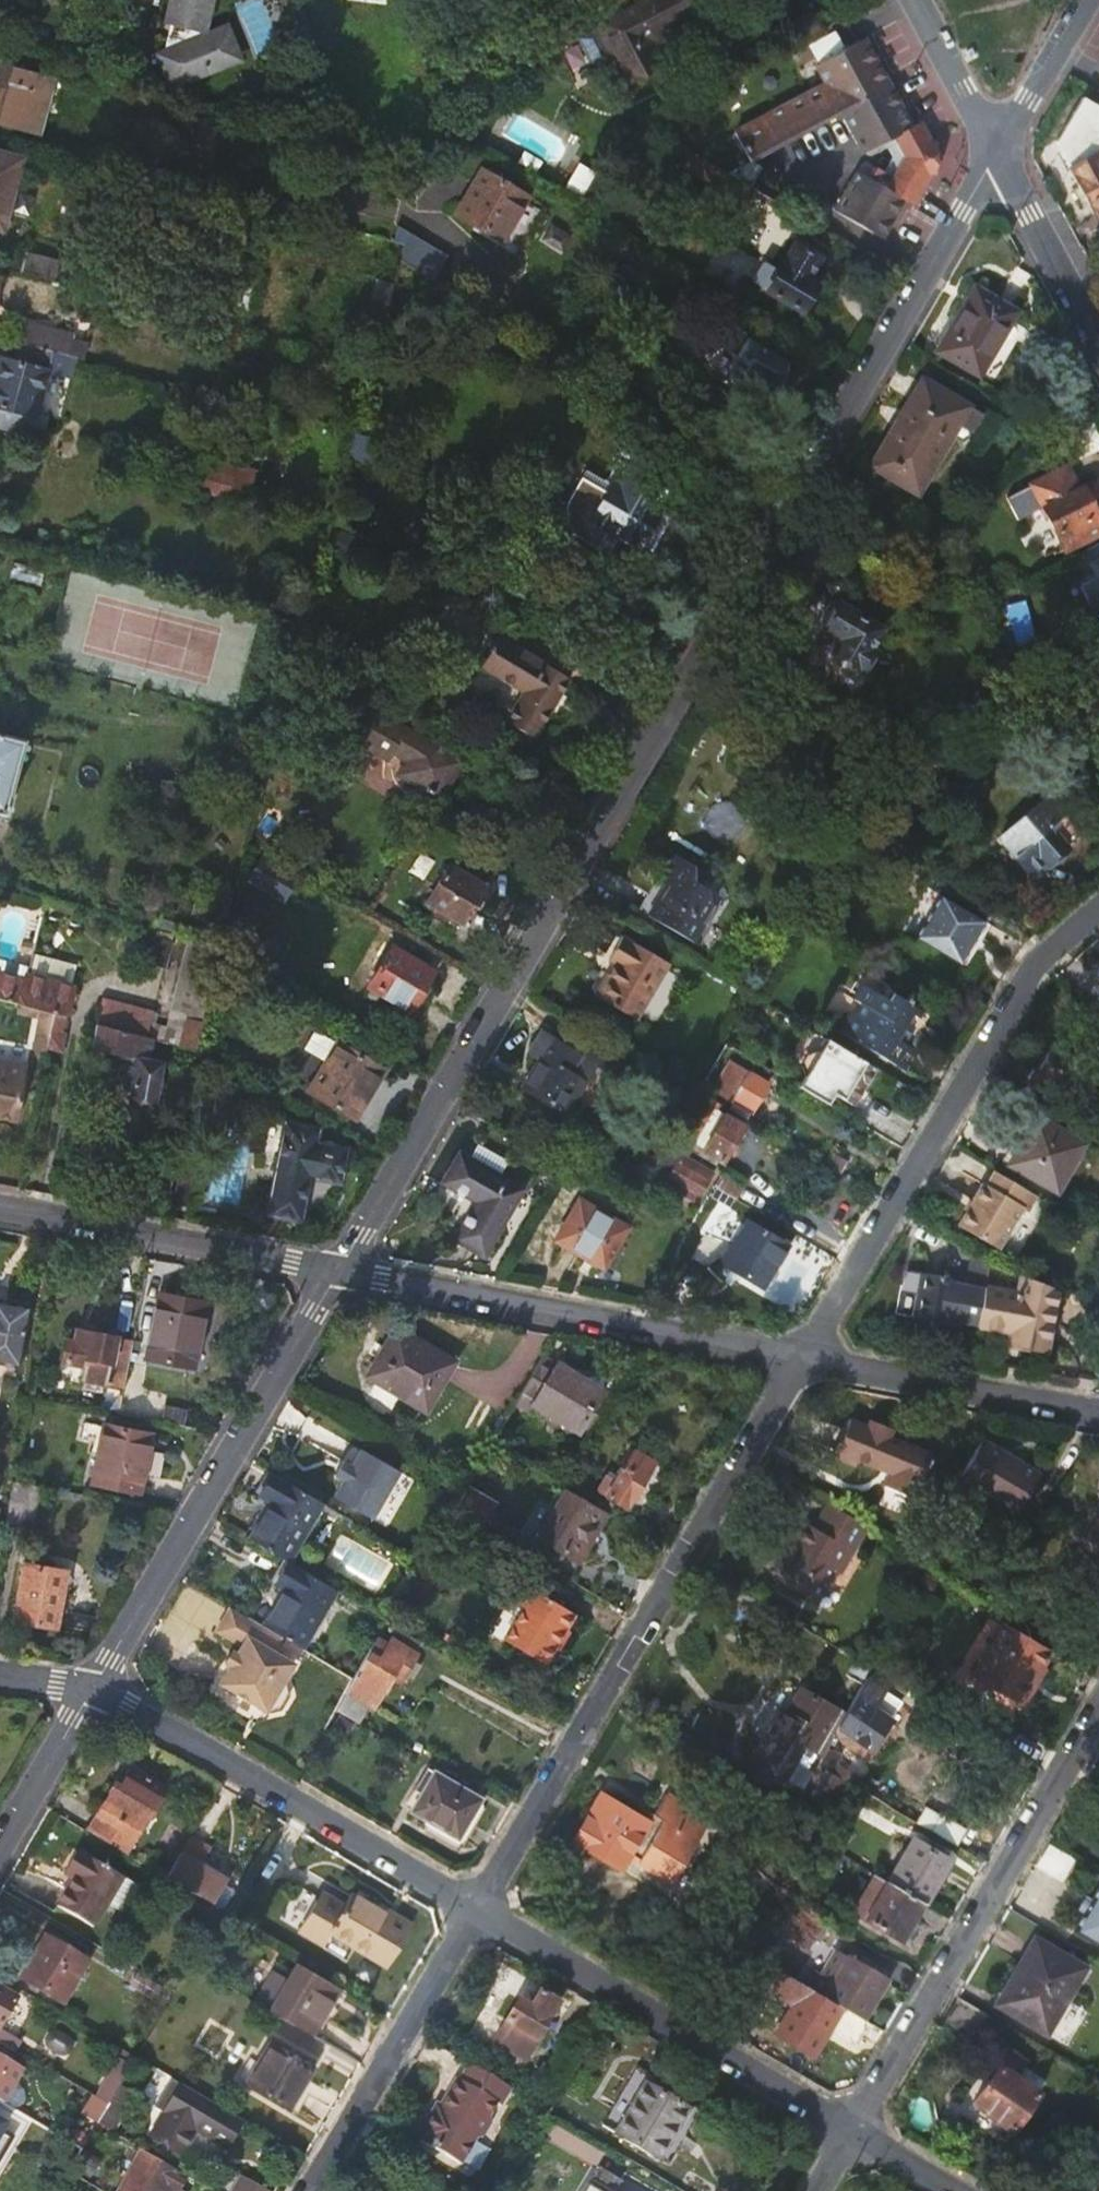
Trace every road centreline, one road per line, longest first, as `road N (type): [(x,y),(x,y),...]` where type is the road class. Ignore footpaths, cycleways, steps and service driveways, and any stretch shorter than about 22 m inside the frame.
road 1 (residential): [(337,1273),(1000,154)]
road 2 (residential): [(802,1360),(474,1907)]
road 3 (residential): [(1098,907),(1036,961),(802,1360)]
road 4 (residential): [(853,2130),(1098,1706)]
road 5 (residential): [(96,1685),(337,1273)]
road 6 (residential): [(802,1360),(337,1273)]
road 7 (residential): [(474,1907),(853,2130)]
road 8 (residential): [(96,1685),(474,1907)]
road 9 (residential): [(337,1273),(0,1210)]
road 10 (residential): [(474,1907),(306,2190)]
road 11 (residential): [(1098,1417),(802,1360)]
road 12 (residential): [(1098,340),(1000,154)]
road 13 (residential): [(0,1844),(96,1685)]
road 14 (residential): [(1000,154),(1089,0)]
road 15 (residential): [(917,0),(1000,154)]
road 16 (residential): [(853,2130),(958,2190)]

